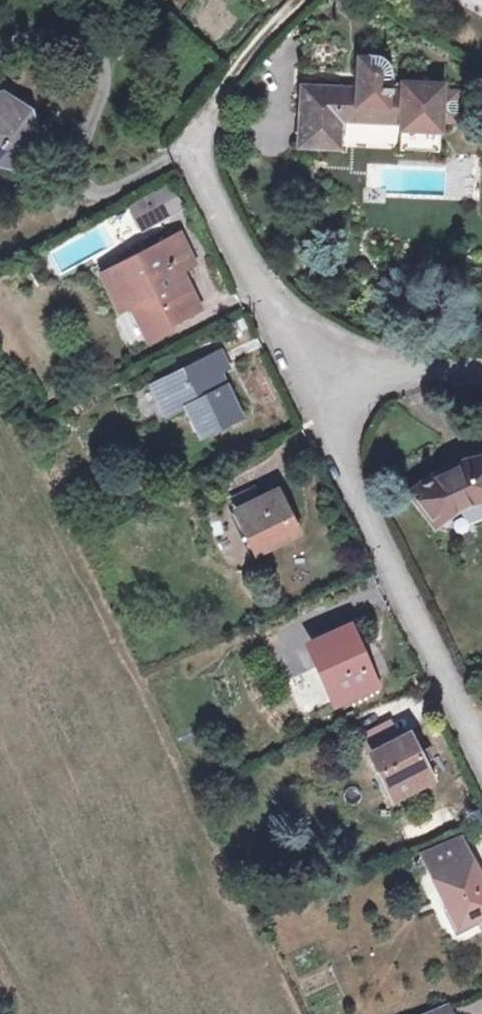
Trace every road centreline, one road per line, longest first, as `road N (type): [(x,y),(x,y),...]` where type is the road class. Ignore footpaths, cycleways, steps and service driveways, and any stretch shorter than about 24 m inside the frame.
road 1 (residential): [(304,364),(481,750)]
road 2 (residential): [(214,100),(188,150),(304,364)]
road 3 (residential): [(304,364),(481,374)]
road 4 (track): [(300,0),(214,100)]

